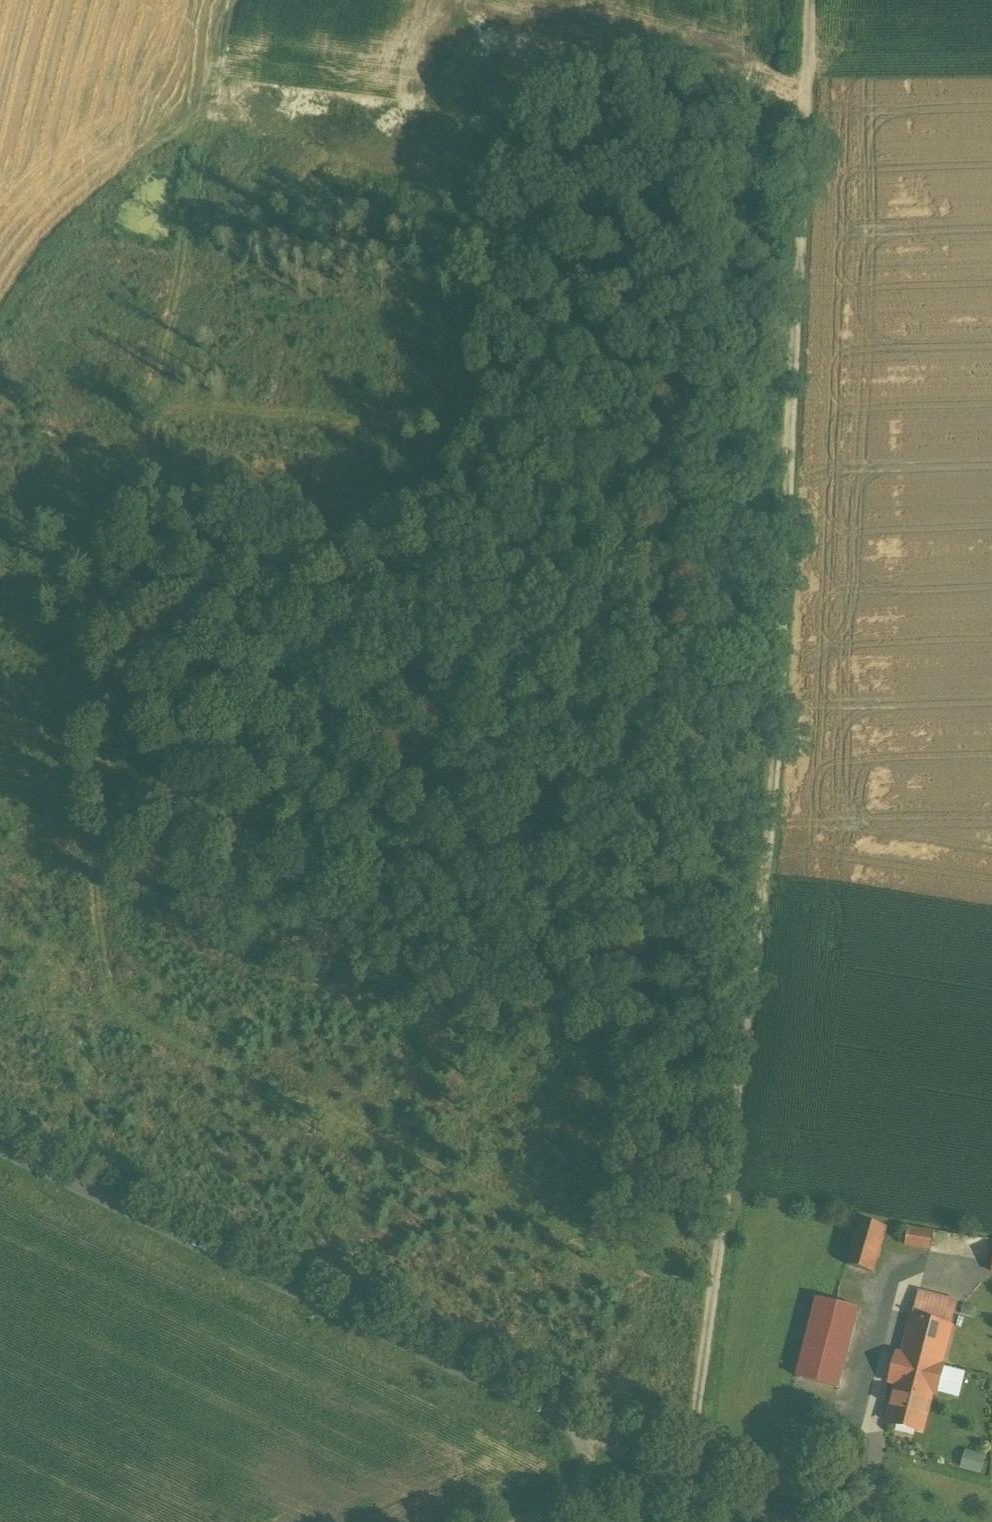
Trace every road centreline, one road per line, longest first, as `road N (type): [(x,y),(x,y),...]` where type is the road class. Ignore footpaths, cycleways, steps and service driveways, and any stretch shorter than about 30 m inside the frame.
road 1 (track): [(688,1483),(773,791),(810,0)]
road 2 (unclassified): [(688,1483),(0,1149)]
road 3 (unclassified): [(524,1521),(577,1501),(688,1483)]

